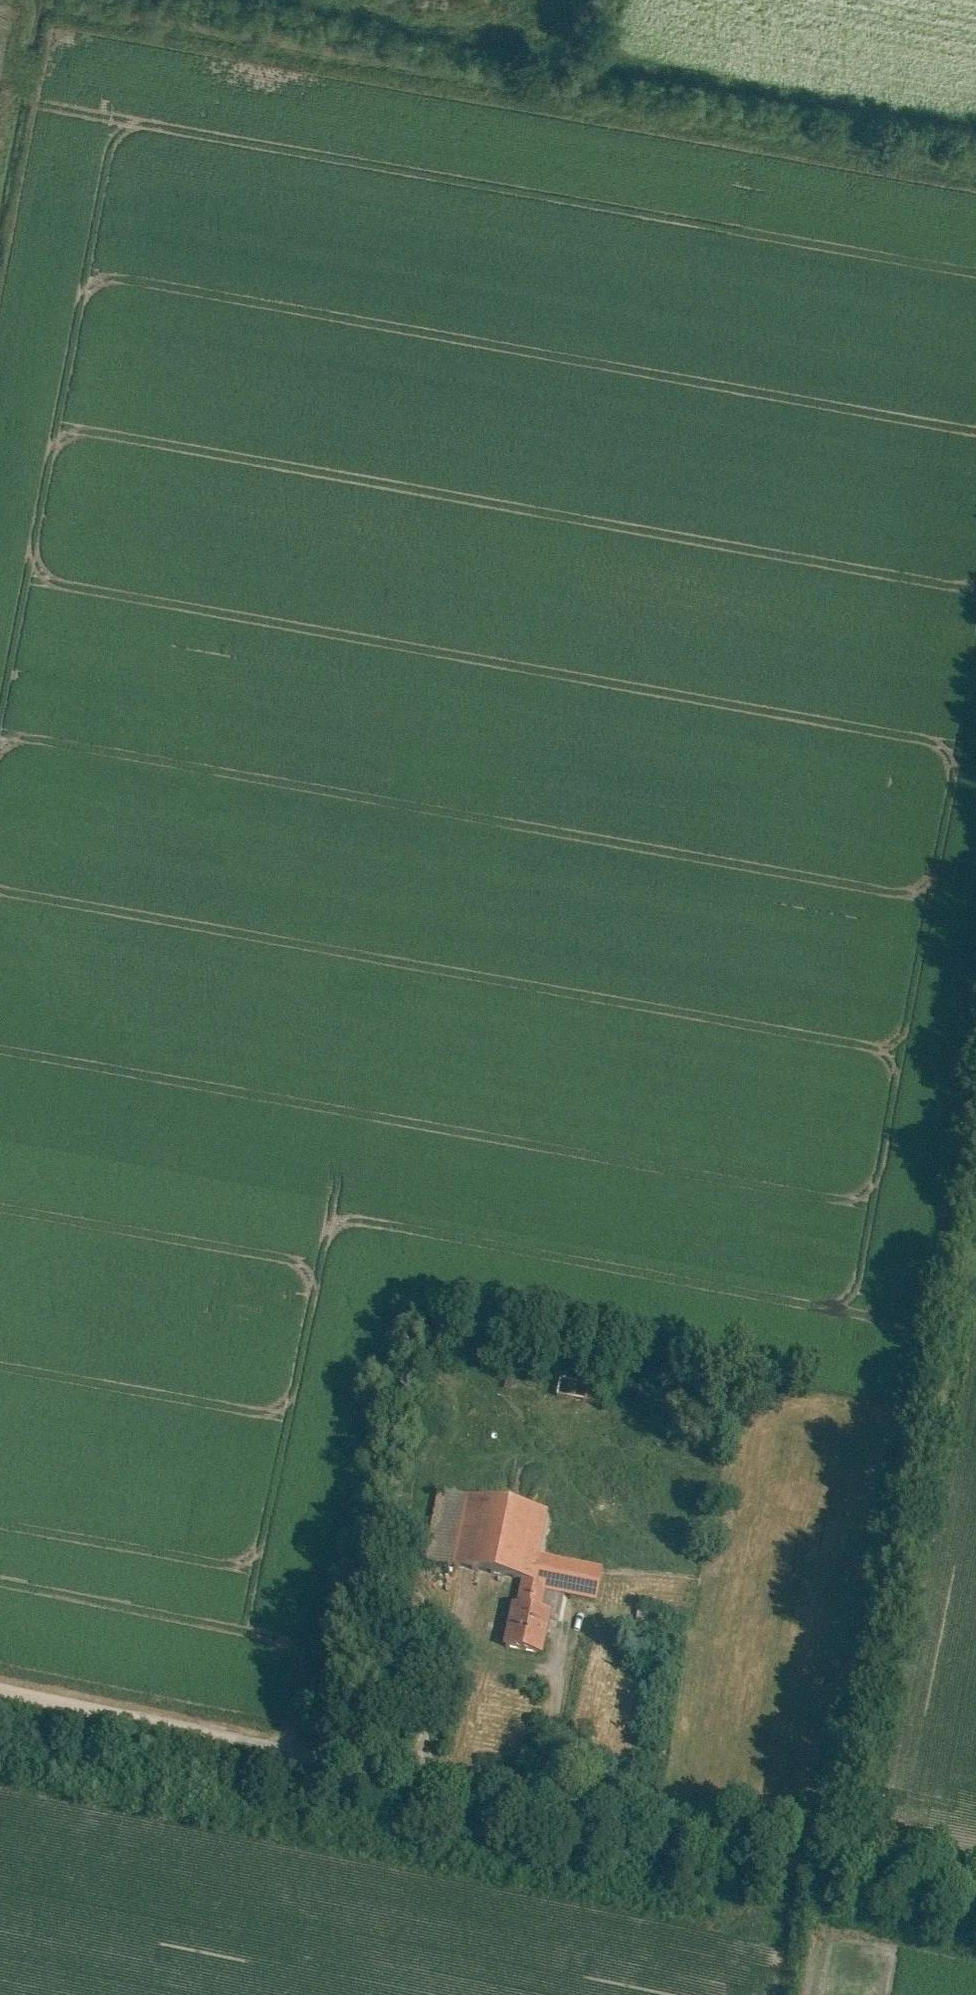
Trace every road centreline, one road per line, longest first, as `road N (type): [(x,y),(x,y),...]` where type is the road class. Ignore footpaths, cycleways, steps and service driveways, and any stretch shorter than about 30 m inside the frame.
road 1 (unclassified): [(0,1692),(975,1893)]

